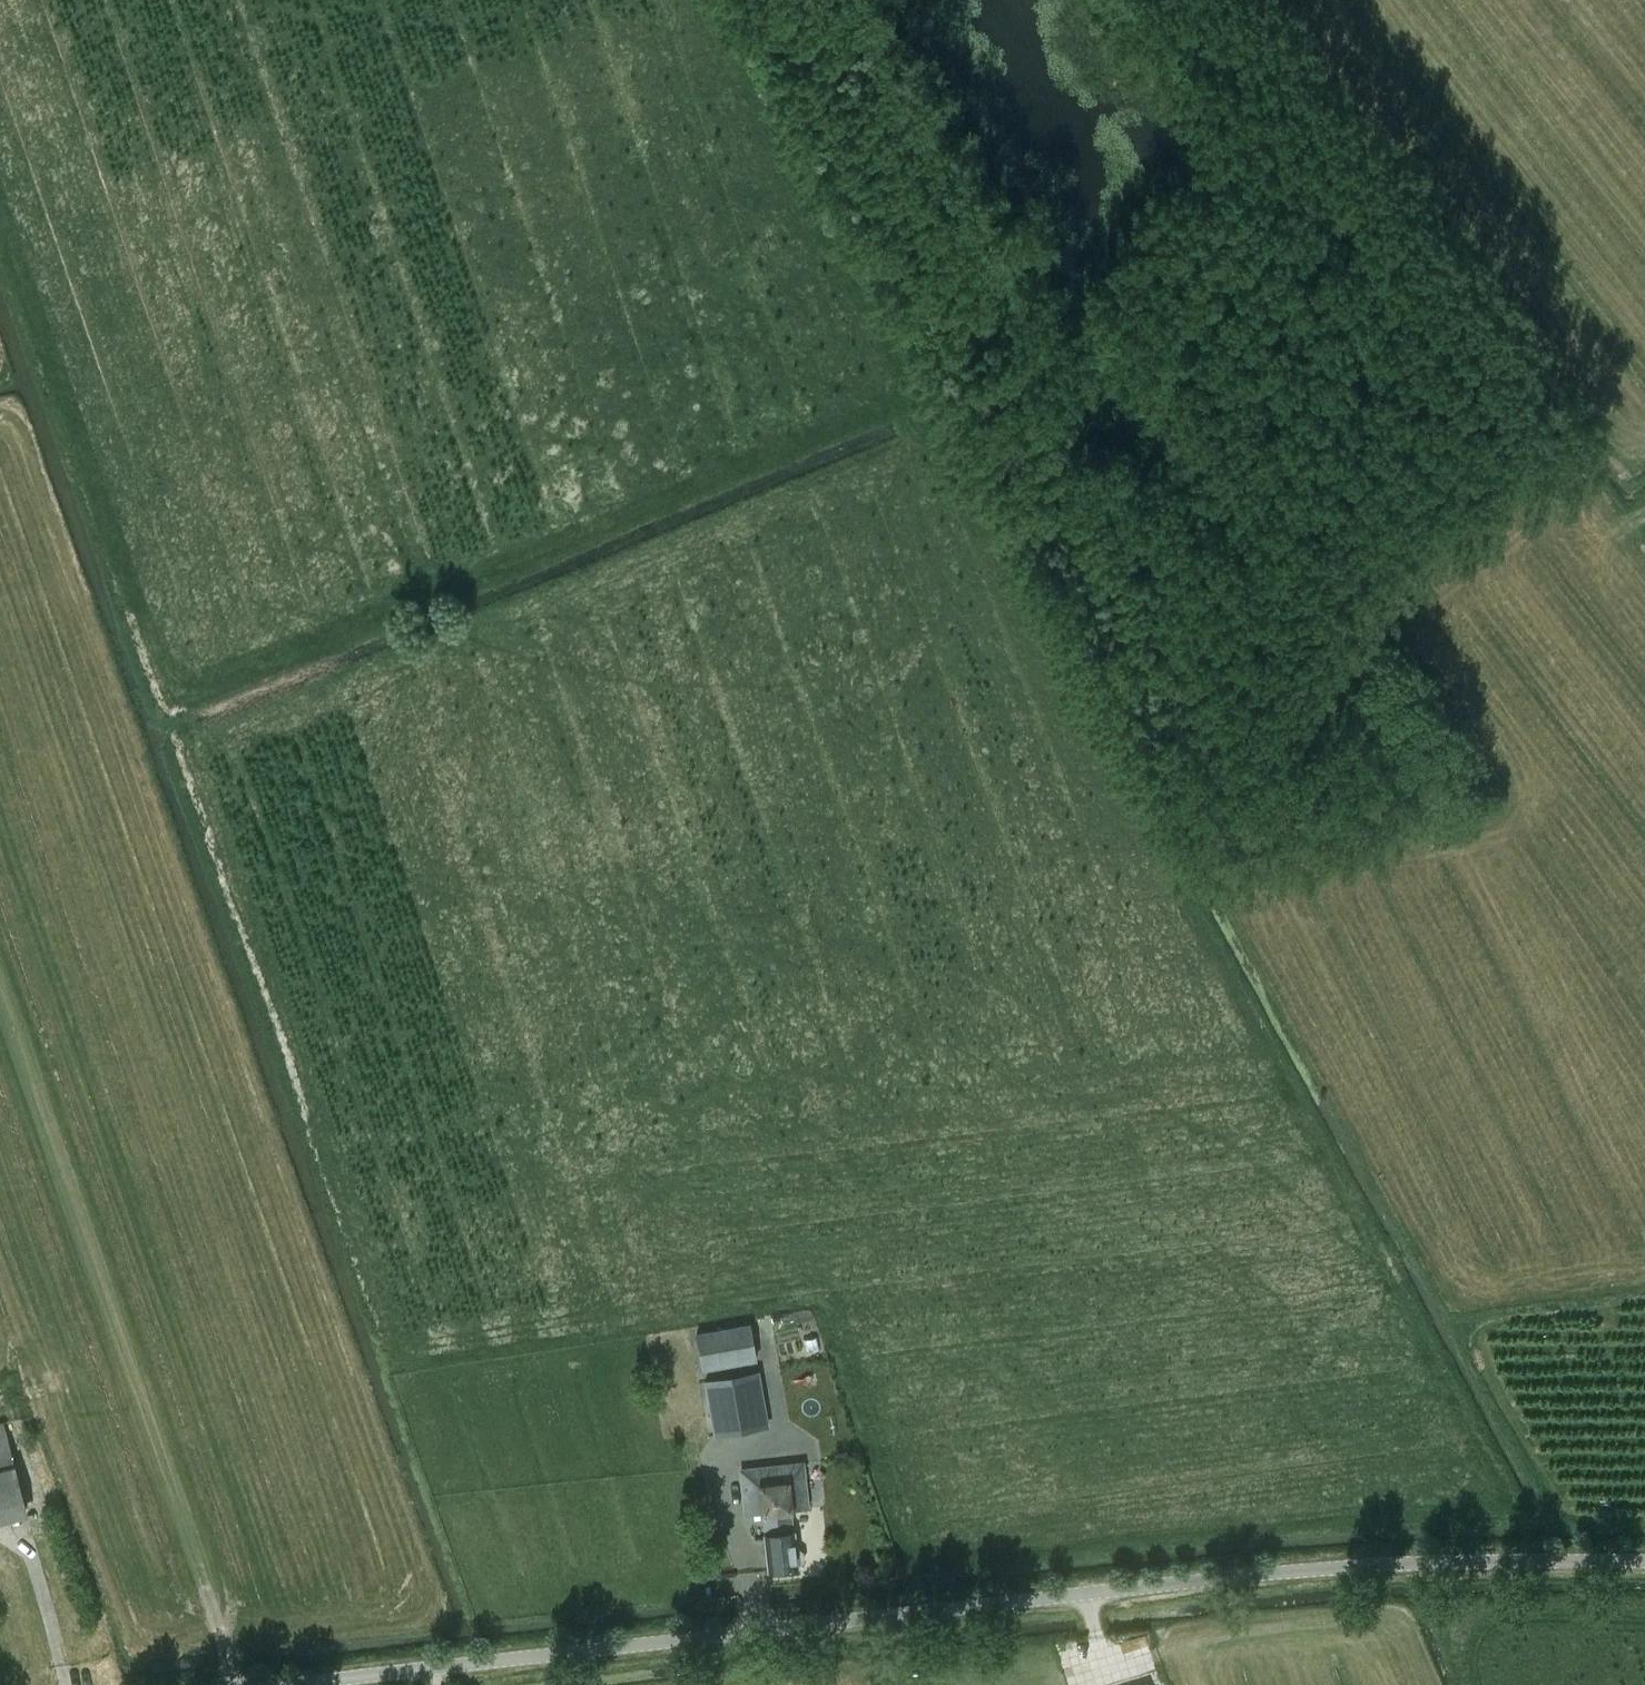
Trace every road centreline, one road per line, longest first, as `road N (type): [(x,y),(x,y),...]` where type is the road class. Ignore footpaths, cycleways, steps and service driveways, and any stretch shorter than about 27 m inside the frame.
road 1 (unclassified): [(421,1684),(1360,1574),(1644,1564)]

